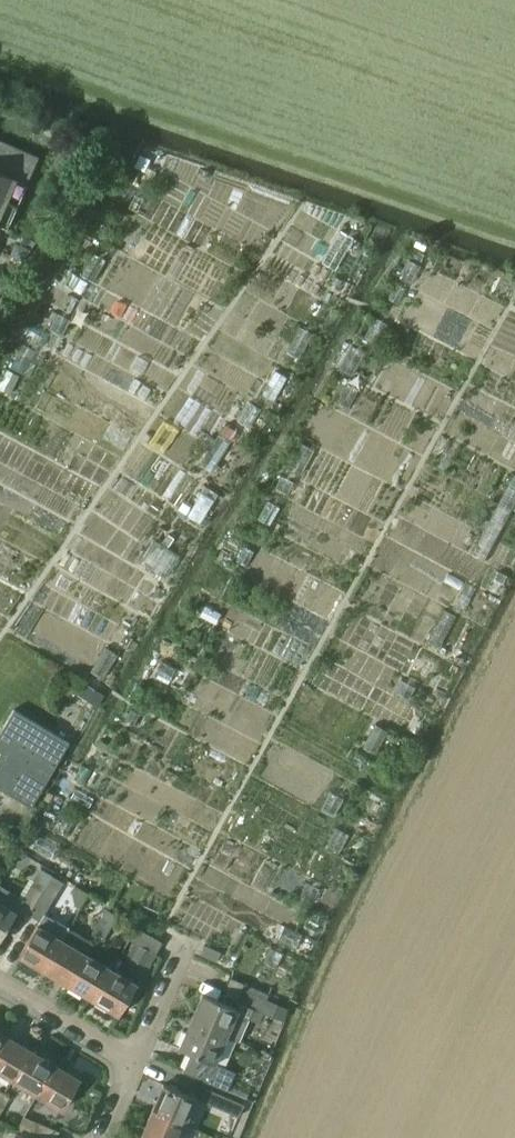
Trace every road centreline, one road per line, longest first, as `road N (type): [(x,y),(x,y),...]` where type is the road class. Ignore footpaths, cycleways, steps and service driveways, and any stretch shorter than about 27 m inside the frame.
road 1 (residential): [(0,988),(136,1064),(103,1137)]

